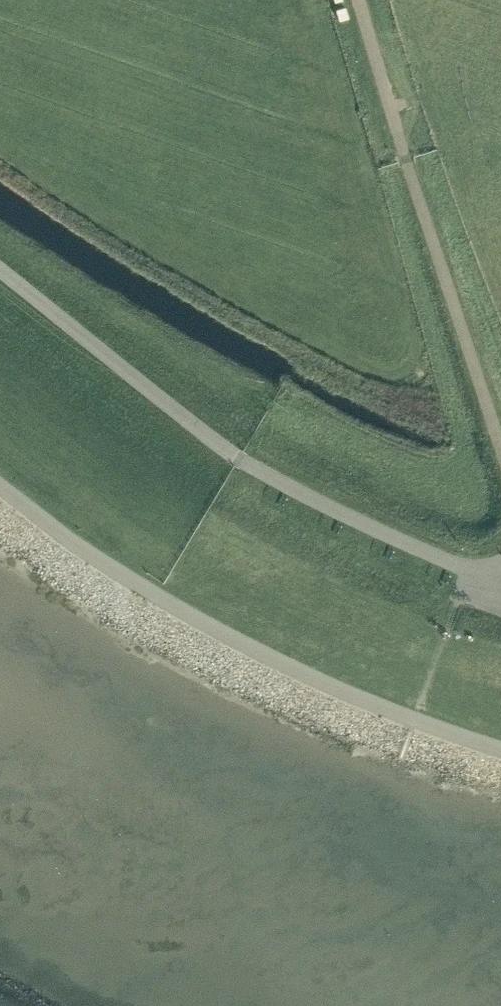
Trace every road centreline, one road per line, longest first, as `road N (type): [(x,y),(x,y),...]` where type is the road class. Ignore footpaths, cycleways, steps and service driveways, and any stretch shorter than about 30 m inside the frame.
road 1 (unclassified): [(500,582),(469,574),(273,478),(0,270)]
road 2 (unclassified): [(0,500),(122,588),(283,678),(500,763)]
road 3 (unclassified): [(500,448),(358,0)]

